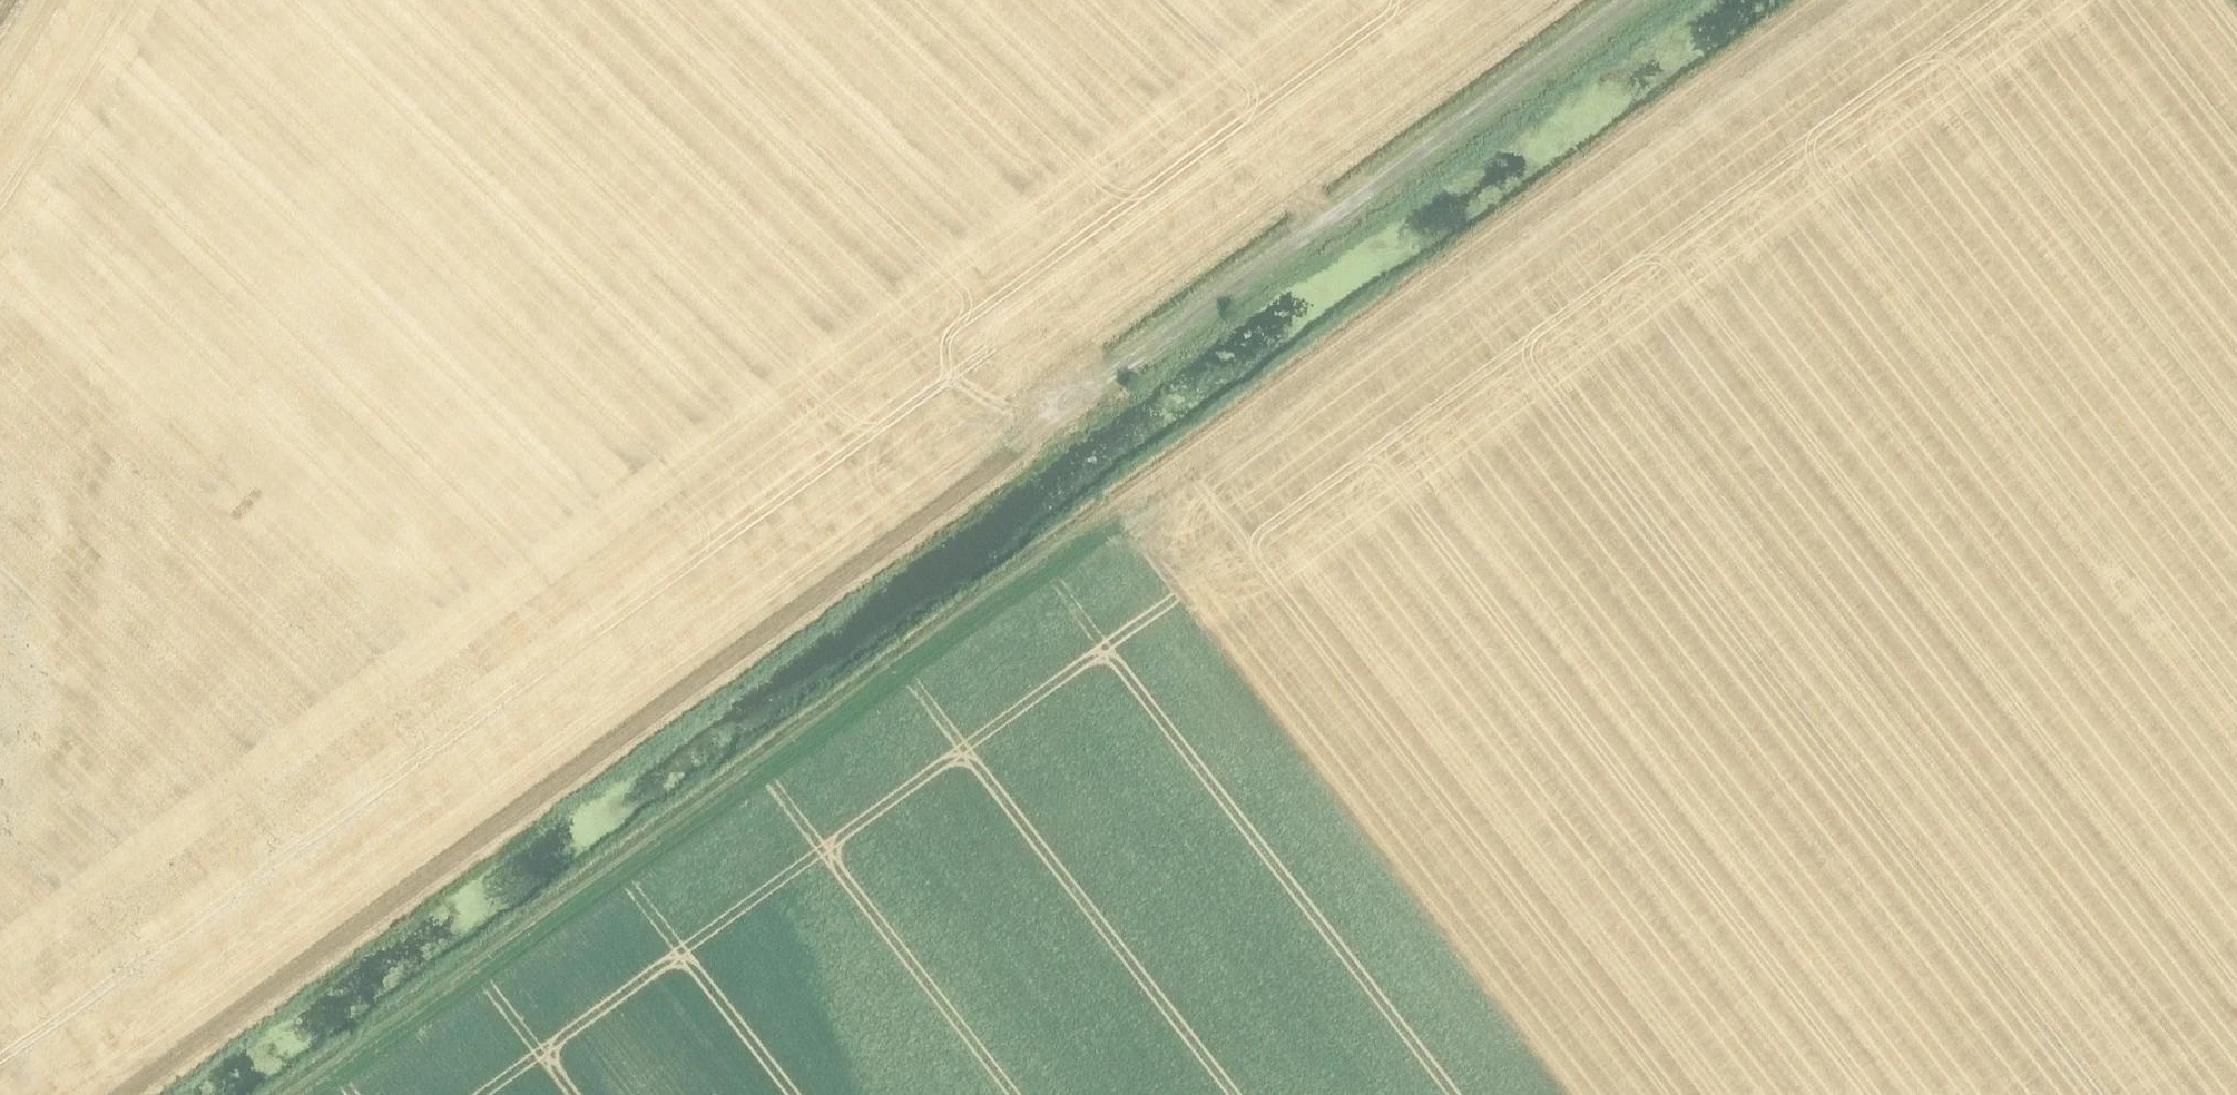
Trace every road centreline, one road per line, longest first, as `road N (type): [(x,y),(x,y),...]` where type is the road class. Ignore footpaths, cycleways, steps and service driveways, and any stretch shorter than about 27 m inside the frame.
road 1 (track): [(1629,0),(1065,405)]

